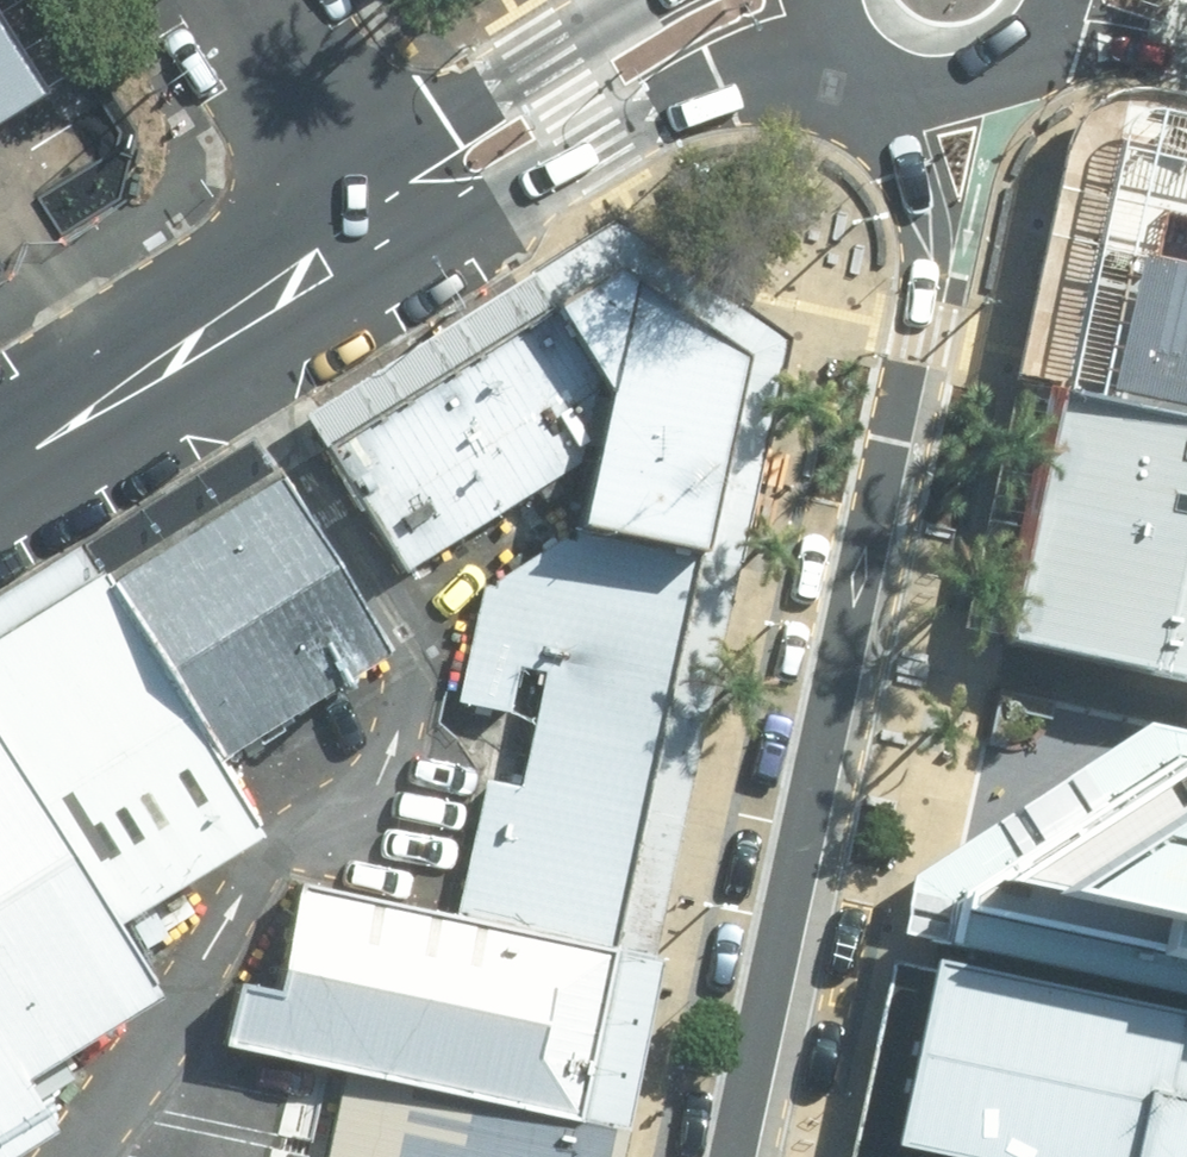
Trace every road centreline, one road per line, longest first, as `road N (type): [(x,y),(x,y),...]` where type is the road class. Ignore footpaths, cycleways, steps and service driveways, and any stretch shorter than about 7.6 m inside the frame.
road 1 (residential): [(728,1156),(919,262),(919,198),(883,45)]
road 2 (secondary): [(846,10),(497,195),(365,241)]
road 3 (secondary): [(0,469),(365,241)]
road 4 (secondary): [(365,241),(456,115),(635,0)]
road 5 (residential): [(225,0),(365,241)]
road 6 (tertiary): [(1186,47),(1022,22)]
road 7 (secondary): [(1022,22),(967,55),(932,59),(883,45)]

